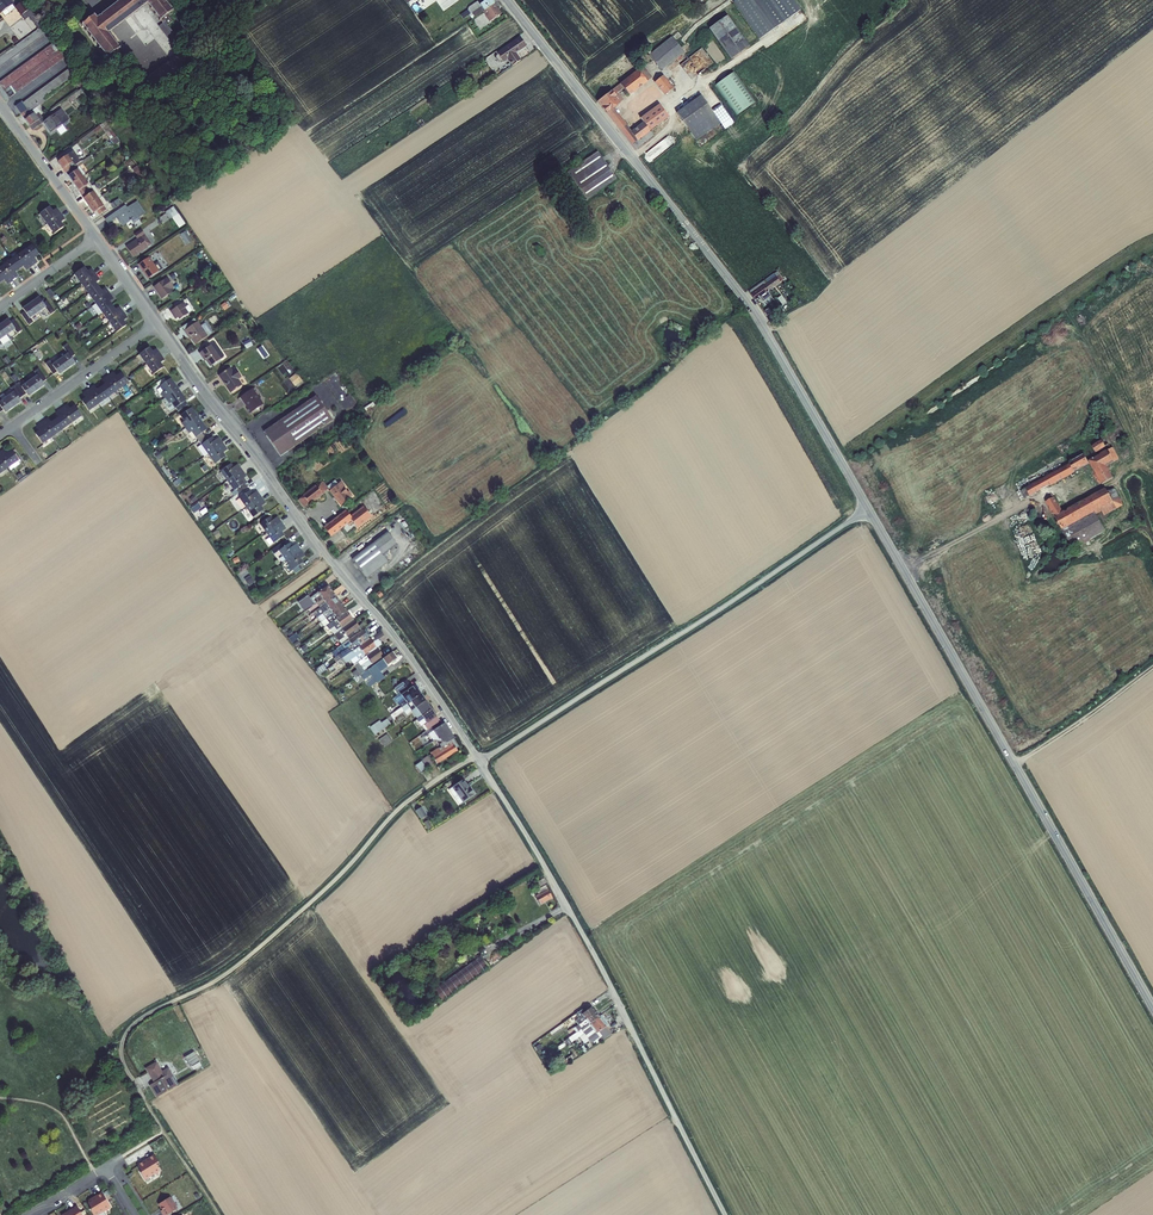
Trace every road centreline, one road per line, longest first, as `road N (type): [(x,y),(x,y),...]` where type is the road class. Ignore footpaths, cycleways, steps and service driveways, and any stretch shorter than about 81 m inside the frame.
road 1 (track): [(475,756),(400,808),(343,872),(233,970),(149,1013),(124,1038),(125,1068),(217,1214)]
road 2 (tertiary): [(869,510),(744,299),(506,0)]
road 3 (tertiary): [(1152,1007),(869,510)]
road 4 (residential): [(158,324),(420,670),(480,762)]
road 5 (unclassified): [(480,762),(869,510)]
road 6 (residential): [(480,762),(632,1028)]
road 7 (track): [(903,570),(1050,489),(1073,480),(1097,490),(1132,468),(1152,472)]
road 8 (unclassified): [(632,1028),(725,1214)]
road 9 (residential): [(12,425),(158,324)]
road 10 (track): [(1066,310),(1137,448),(1132,468)]
road 11 (residential): [(0,103),(96,237)]

